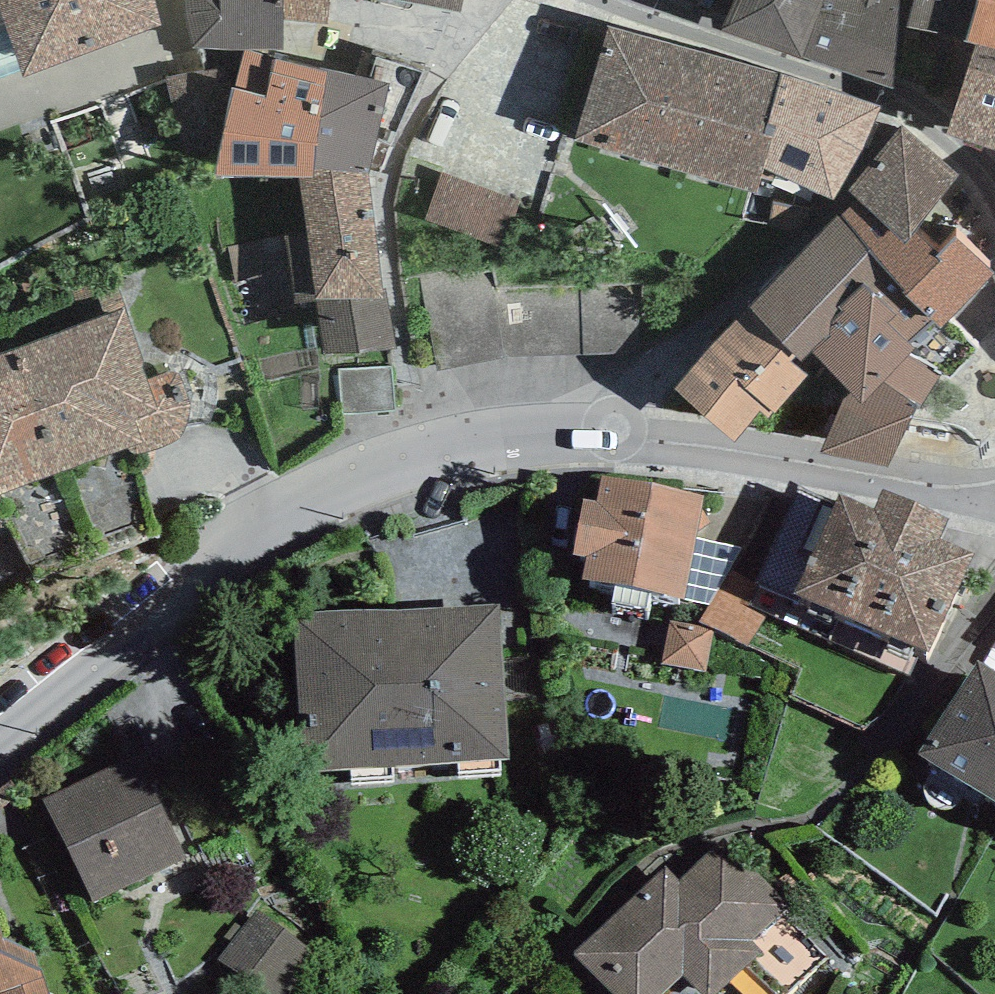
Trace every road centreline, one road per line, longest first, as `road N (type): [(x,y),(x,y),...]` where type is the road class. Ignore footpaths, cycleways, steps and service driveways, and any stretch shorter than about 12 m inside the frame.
road 1 (residential): [(994,503),(616,426),(539,422),(424,446),(275,509)]
road 2 (residential): [(636,0),(900,105),(994,182)]
road 3 (residential): [(275,509),(0,734)]
road 4 (residential): [(0,551),(208,463),(248,478),(275,509)]

